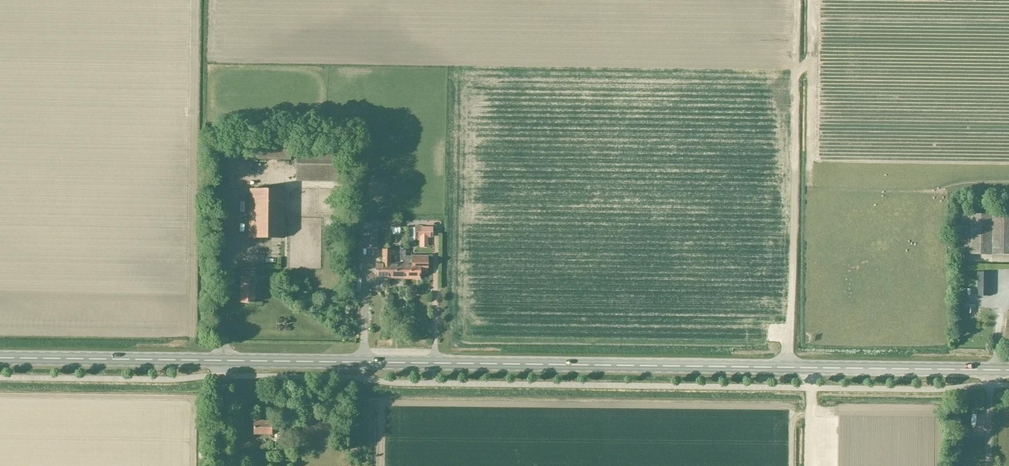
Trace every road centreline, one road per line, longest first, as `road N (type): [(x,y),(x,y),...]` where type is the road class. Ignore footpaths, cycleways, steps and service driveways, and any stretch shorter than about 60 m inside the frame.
road 1 (secondary): [(1008,370),(0,358)]

